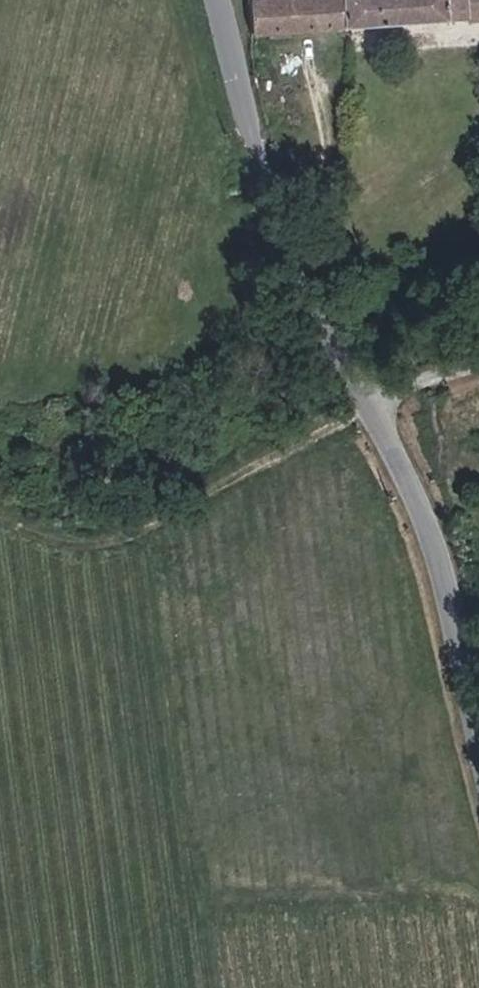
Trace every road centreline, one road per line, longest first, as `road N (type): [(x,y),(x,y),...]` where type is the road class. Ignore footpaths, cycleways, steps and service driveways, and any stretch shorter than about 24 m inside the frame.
road 1 (residential): [(220,0),(301,269),(397,447),(478,714)]
road 2 (track): [(0,535),(77,550),(156,537),(478,322)]

